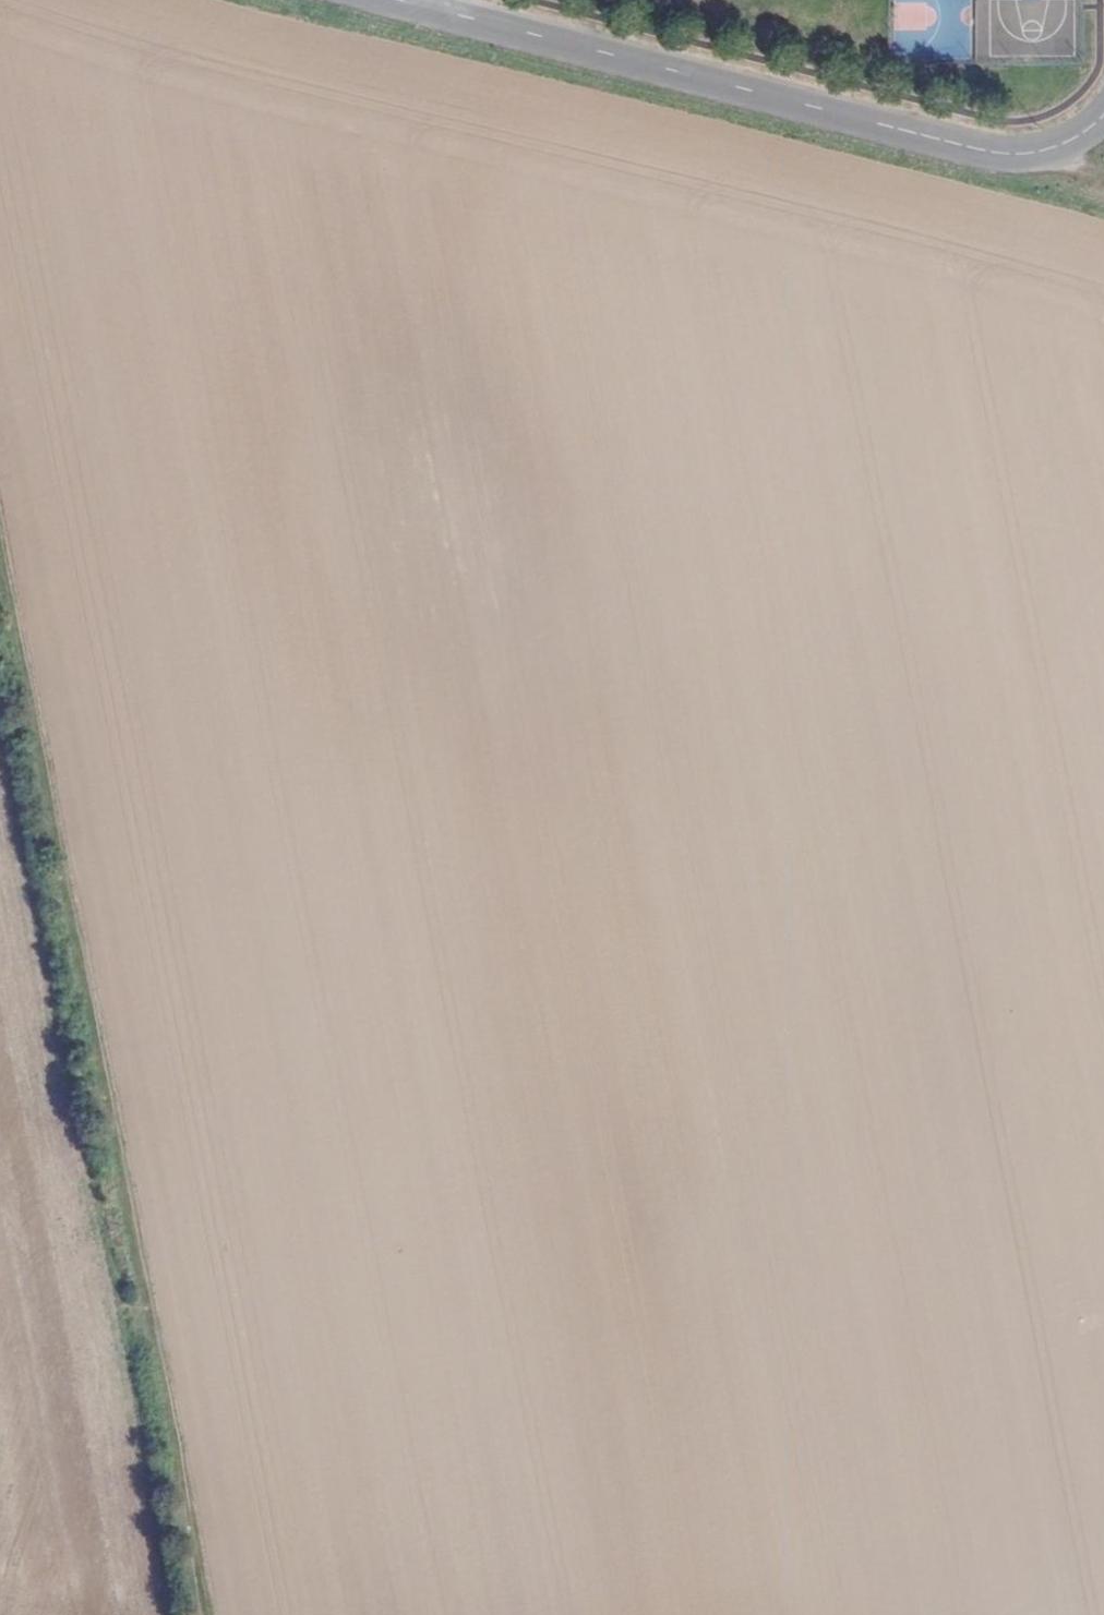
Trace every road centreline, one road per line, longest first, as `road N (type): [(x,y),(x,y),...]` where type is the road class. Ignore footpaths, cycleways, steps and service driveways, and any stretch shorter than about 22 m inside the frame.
road 1 (track): [(207,1614),(0,540)]
road 2 (unclassified): [(402,0),(998,153),(1058,145),(1103,115)]

